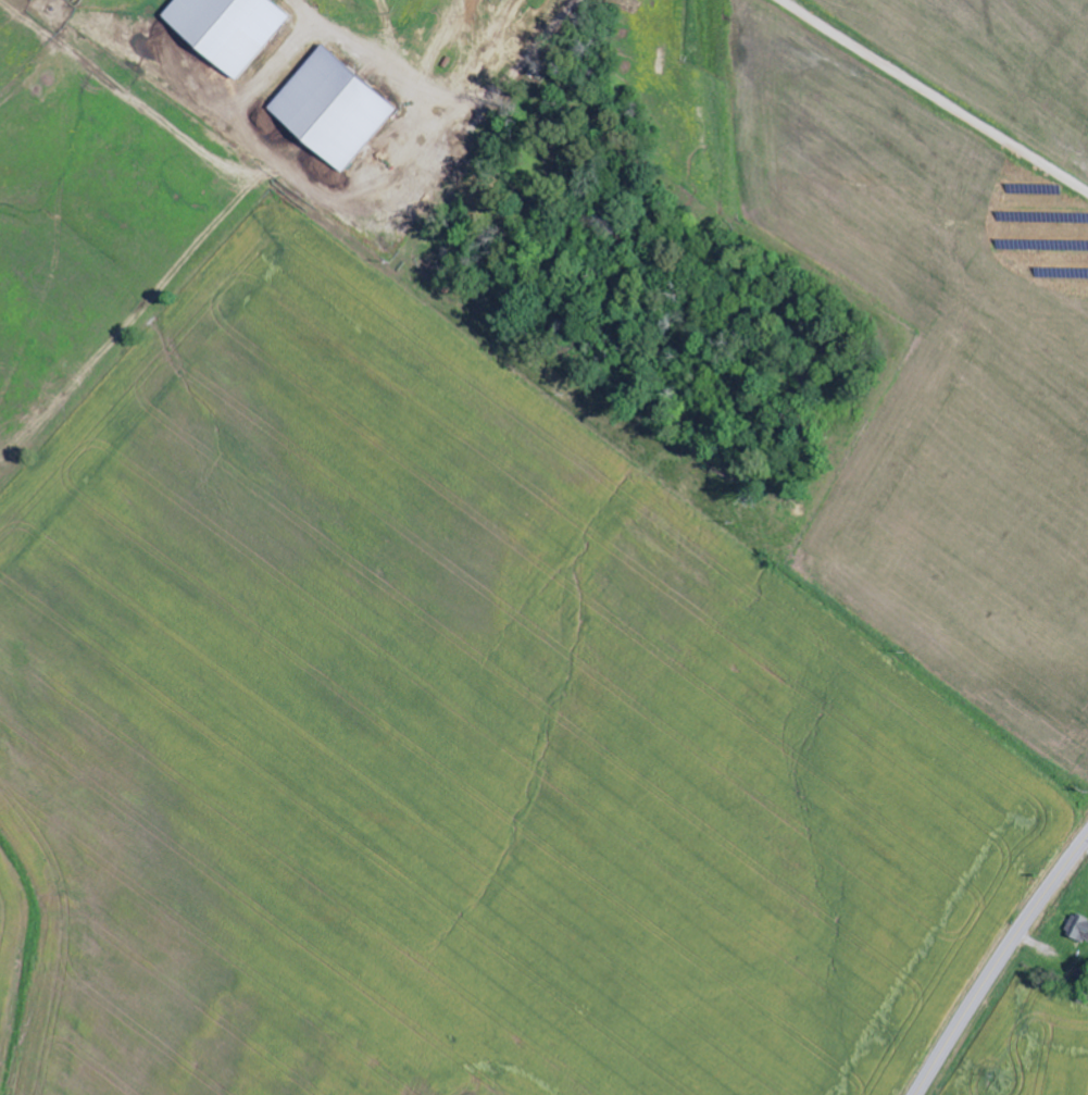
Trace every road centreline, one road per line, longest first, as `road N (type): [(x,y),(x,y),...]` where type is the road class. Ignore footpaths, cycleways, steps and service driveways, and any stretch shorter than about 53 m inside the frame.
road 1 (secondary): [(916,1094),(1087,835)]

